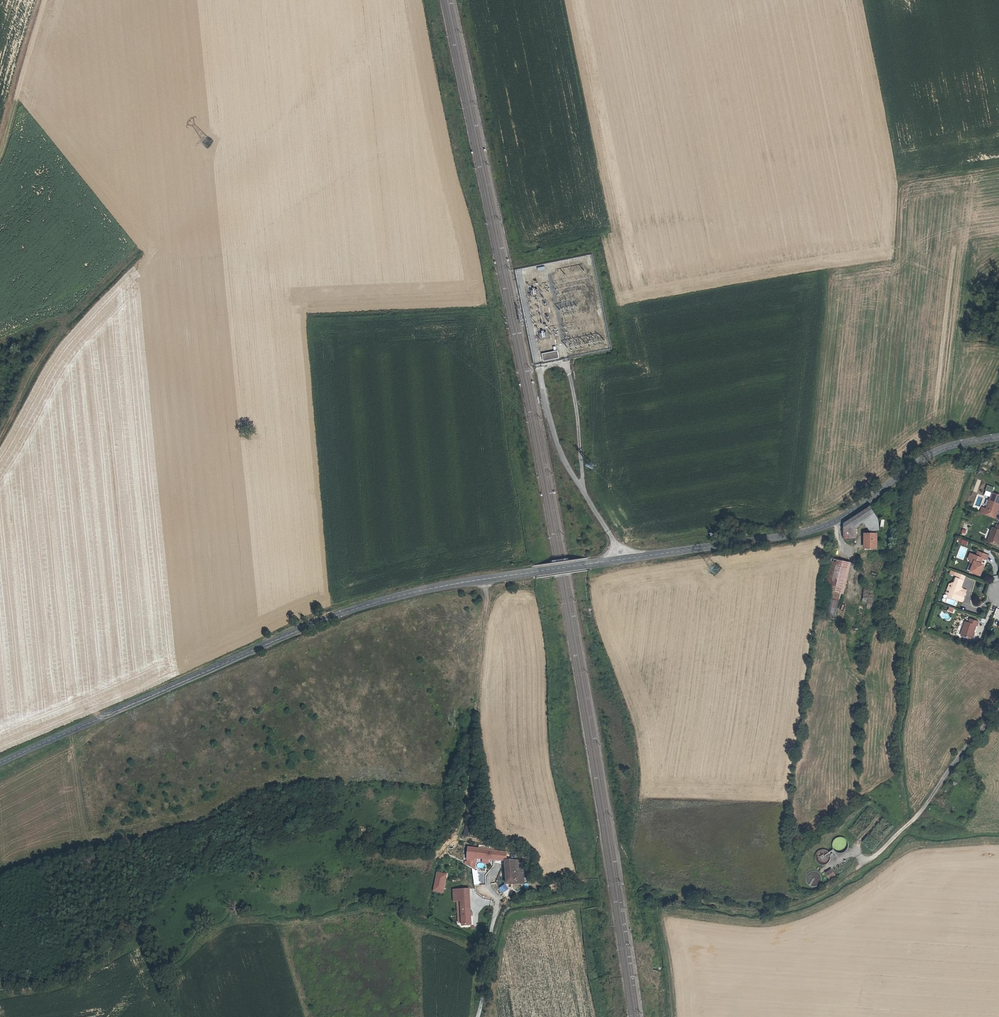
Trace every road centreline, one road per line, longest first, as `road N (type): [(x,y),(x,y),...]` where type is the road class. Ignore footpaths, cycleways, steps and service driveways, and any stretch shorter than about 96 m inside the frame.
road 1 (tertiary): [(998,437),(923,459),(844,517),(797,533),(466,582),(370,604),(0,764)]
road 2 (track): [(0,440),(67,320),(139,249)]
road 3 (residential): [(919,816),(998,714)]

